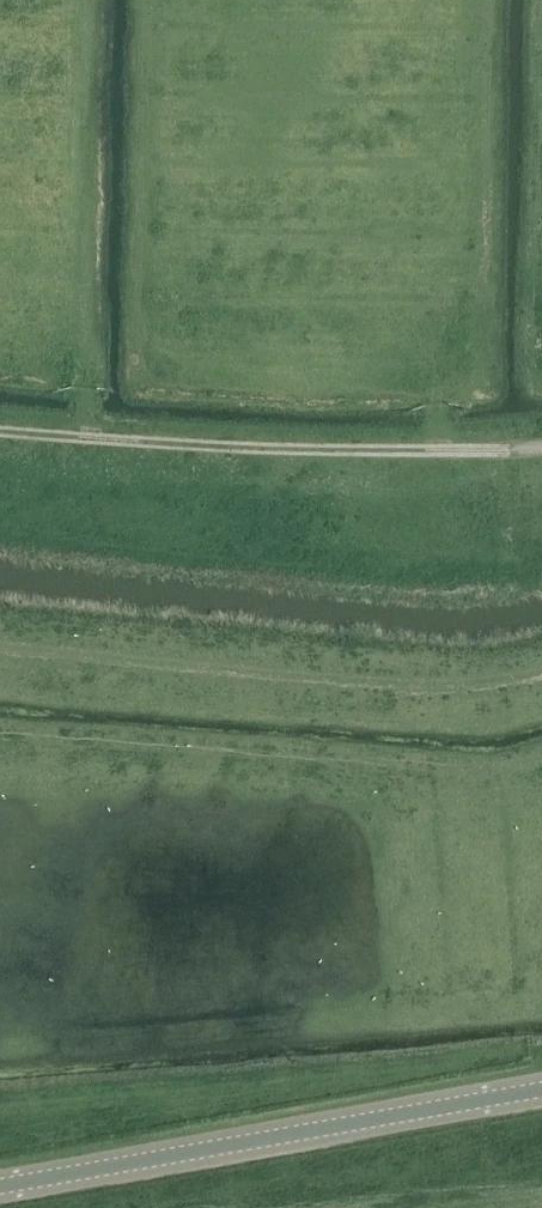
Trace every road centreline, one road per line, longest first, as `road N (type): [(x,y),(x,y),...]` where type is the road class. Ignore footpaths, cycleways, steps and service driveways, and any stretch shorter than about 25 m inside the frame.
road 1 (tertiary): [(0,1192),(541,1088)]
road 2 (track): [(541,450),(333,453),(0,430)]

